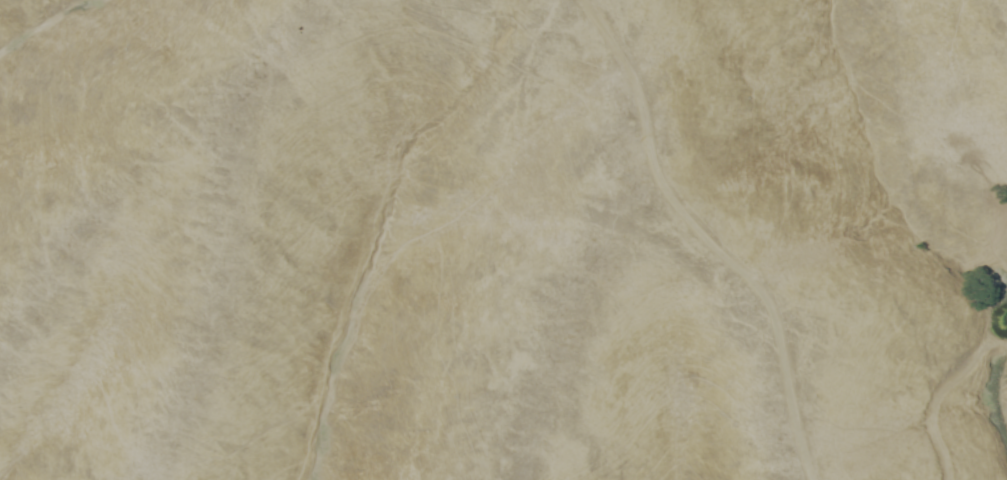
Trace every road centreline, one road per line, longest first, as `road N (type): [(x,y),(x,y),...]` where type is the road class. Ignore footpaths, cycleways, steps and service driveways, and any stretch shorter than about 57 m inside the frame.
road 1 (track): [(808,479),(770,304),(674,204),(650,162),(625,64),(584,0)]

